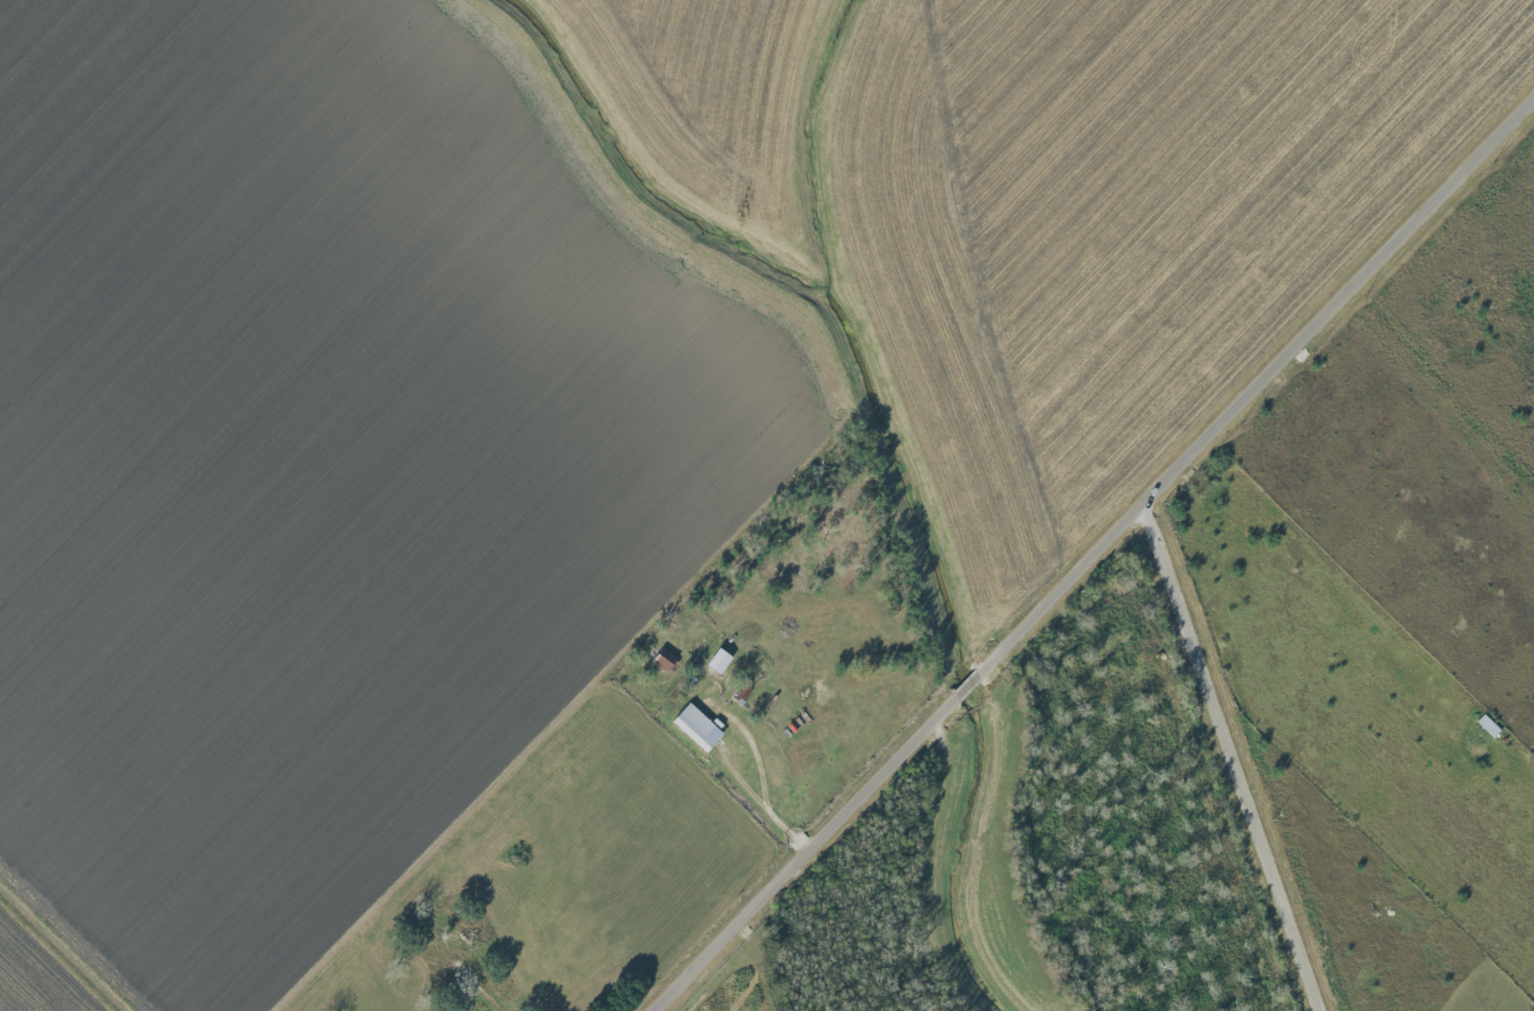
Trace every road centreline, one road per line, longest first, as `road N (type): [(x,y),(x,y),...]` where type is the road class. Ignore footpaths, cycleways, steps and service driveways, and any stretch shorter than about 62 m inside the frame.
road 1 (residential): [(659,1010),(1533,105)]
road 2 (residential): [(937,0),(987,278),(1023,408),(1086,568)]
road 3 (residential): [(1325,1010),(1149,503)]
road 4 (residential): [(140,1010),(0,871)]

